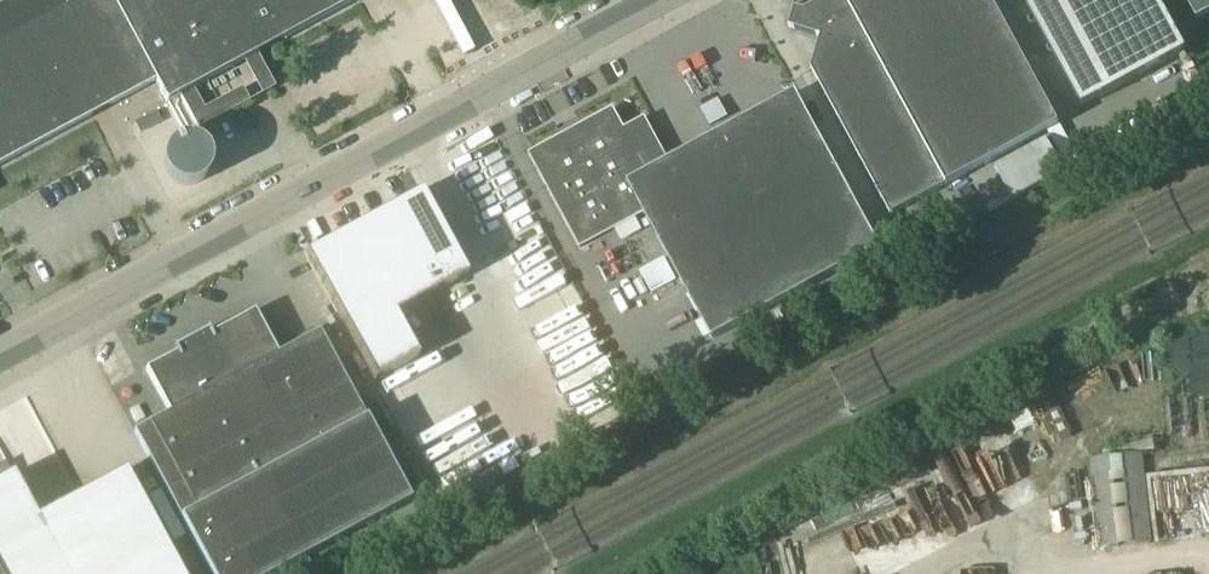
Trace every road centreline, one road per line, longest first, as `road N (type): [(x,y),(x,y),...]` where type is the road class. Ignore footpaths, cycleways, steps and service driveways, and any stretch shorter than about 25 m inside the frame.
road 1 (unclassified): [(652,0),(0,355)]

